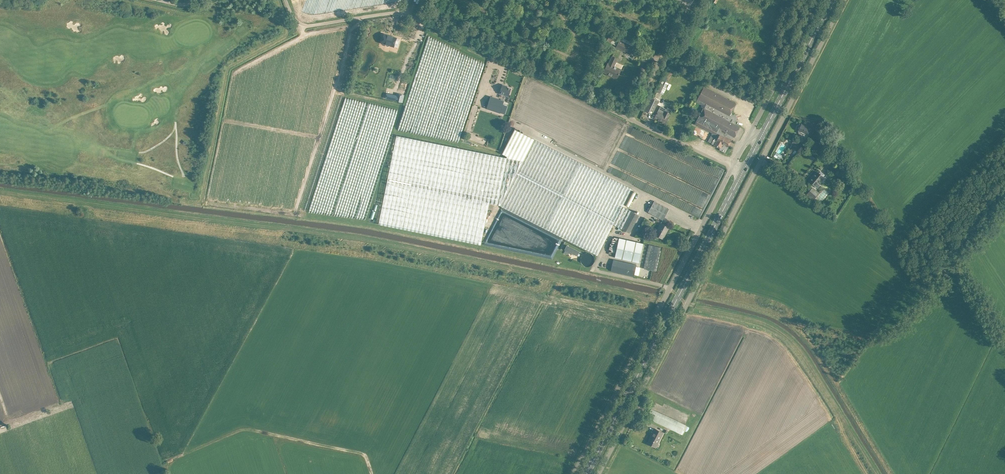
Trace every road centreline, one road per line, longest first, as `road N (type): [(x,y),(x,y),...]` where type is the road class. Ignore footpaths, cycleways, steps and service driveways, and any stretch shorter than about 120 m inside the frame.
road 1 (unclassified): [(599,473),(845,0)]
road 2 (unclassified): [(733,167),(405,14)]
road 3 (unclassified): [(573,473),(733,167)]
road 4 (primary): [(586,473),(743,172)]
road 5 (track): [(372,473),(362,453),(250,430),(183,455)]
road 6 (primary): [(760,141),(831,0)]
road 7 (unclassified): [(749,135),(819,0)]
road 8 (unclassified): [(405,14),(305,25),(286,0)]

